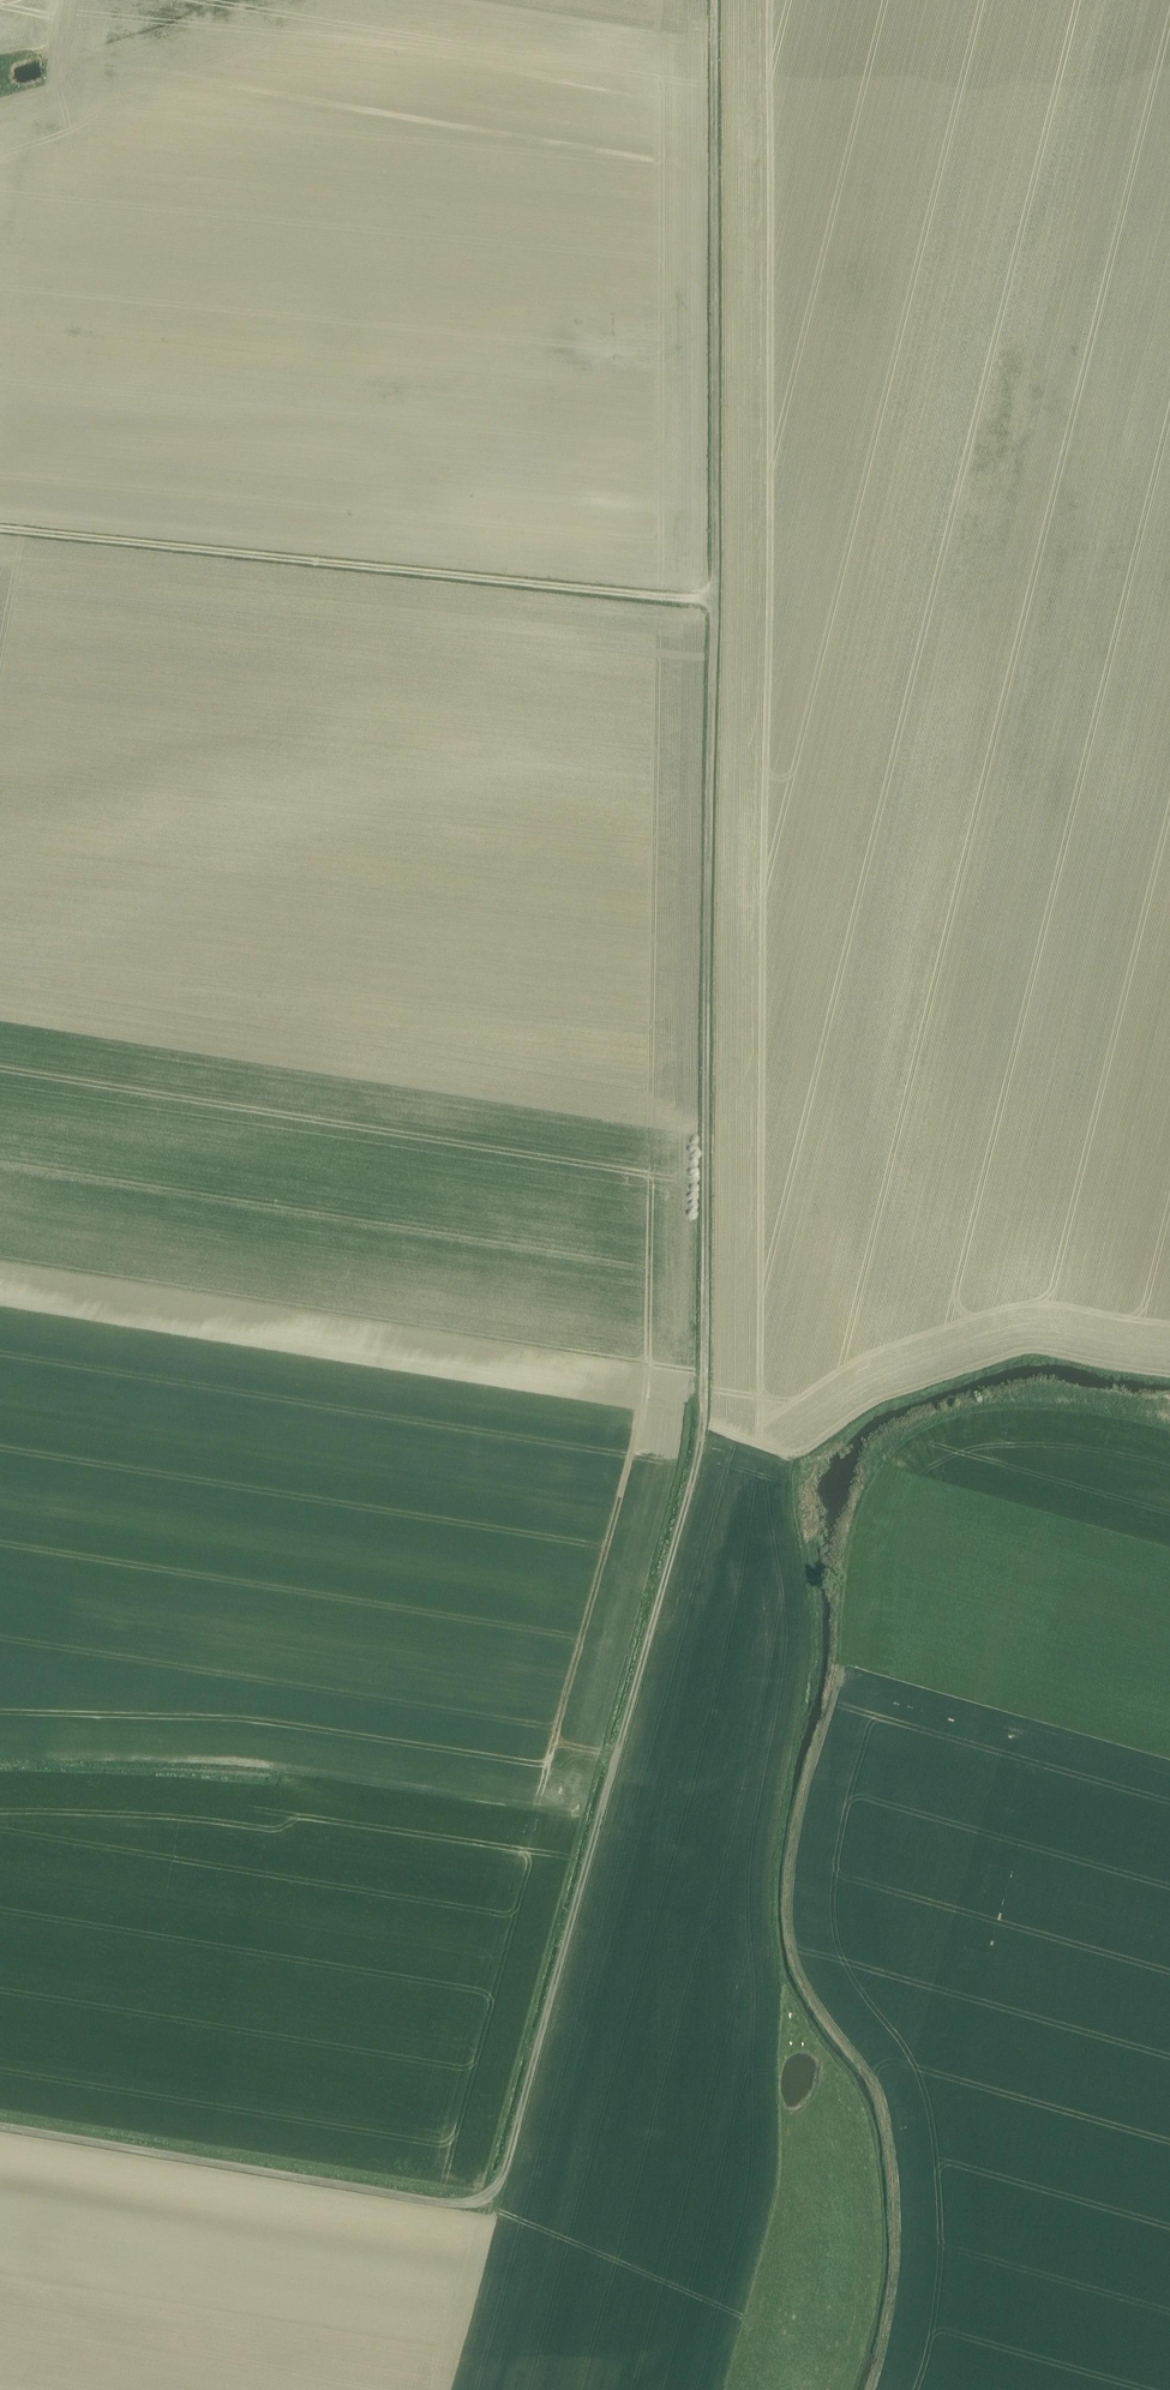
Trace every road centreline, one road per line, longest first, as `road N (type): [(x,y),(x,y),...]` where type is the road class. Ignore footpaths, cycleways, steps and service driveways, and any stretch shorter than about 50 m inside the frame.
road 1 (track): [(715,0),(704,1399),(699,1451),(509,2169),(495,2195),(455,2204),(0,2125)]
road 2 (track): [(714,602),(0,529)]

